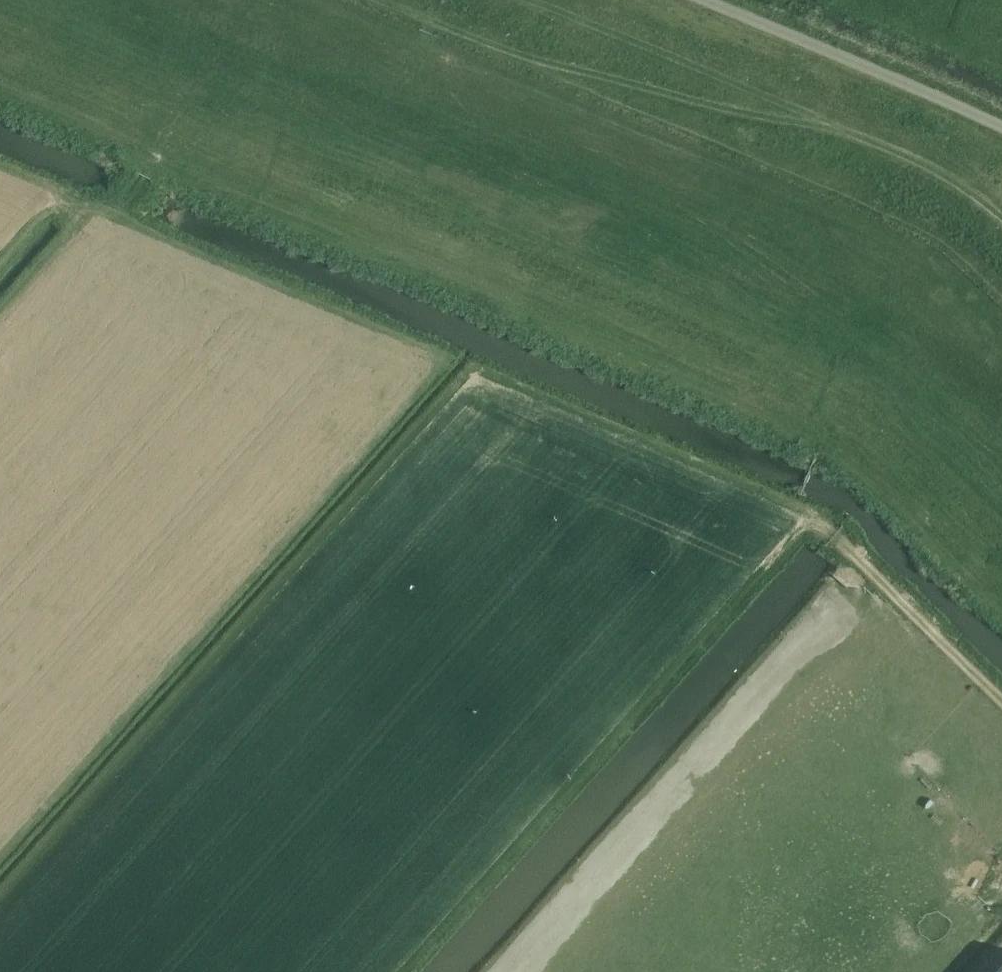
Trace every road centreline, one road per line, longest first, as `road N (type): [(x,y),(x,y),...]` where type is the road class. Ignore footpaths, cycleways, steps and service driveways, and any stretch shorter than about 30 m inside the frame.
road 1 (track): [(1001,127),(697,0)]
road 2 (track): [(1001,700),(835,534)]
road 3 (track): [(1001,214),(948,172),(802,113)]

